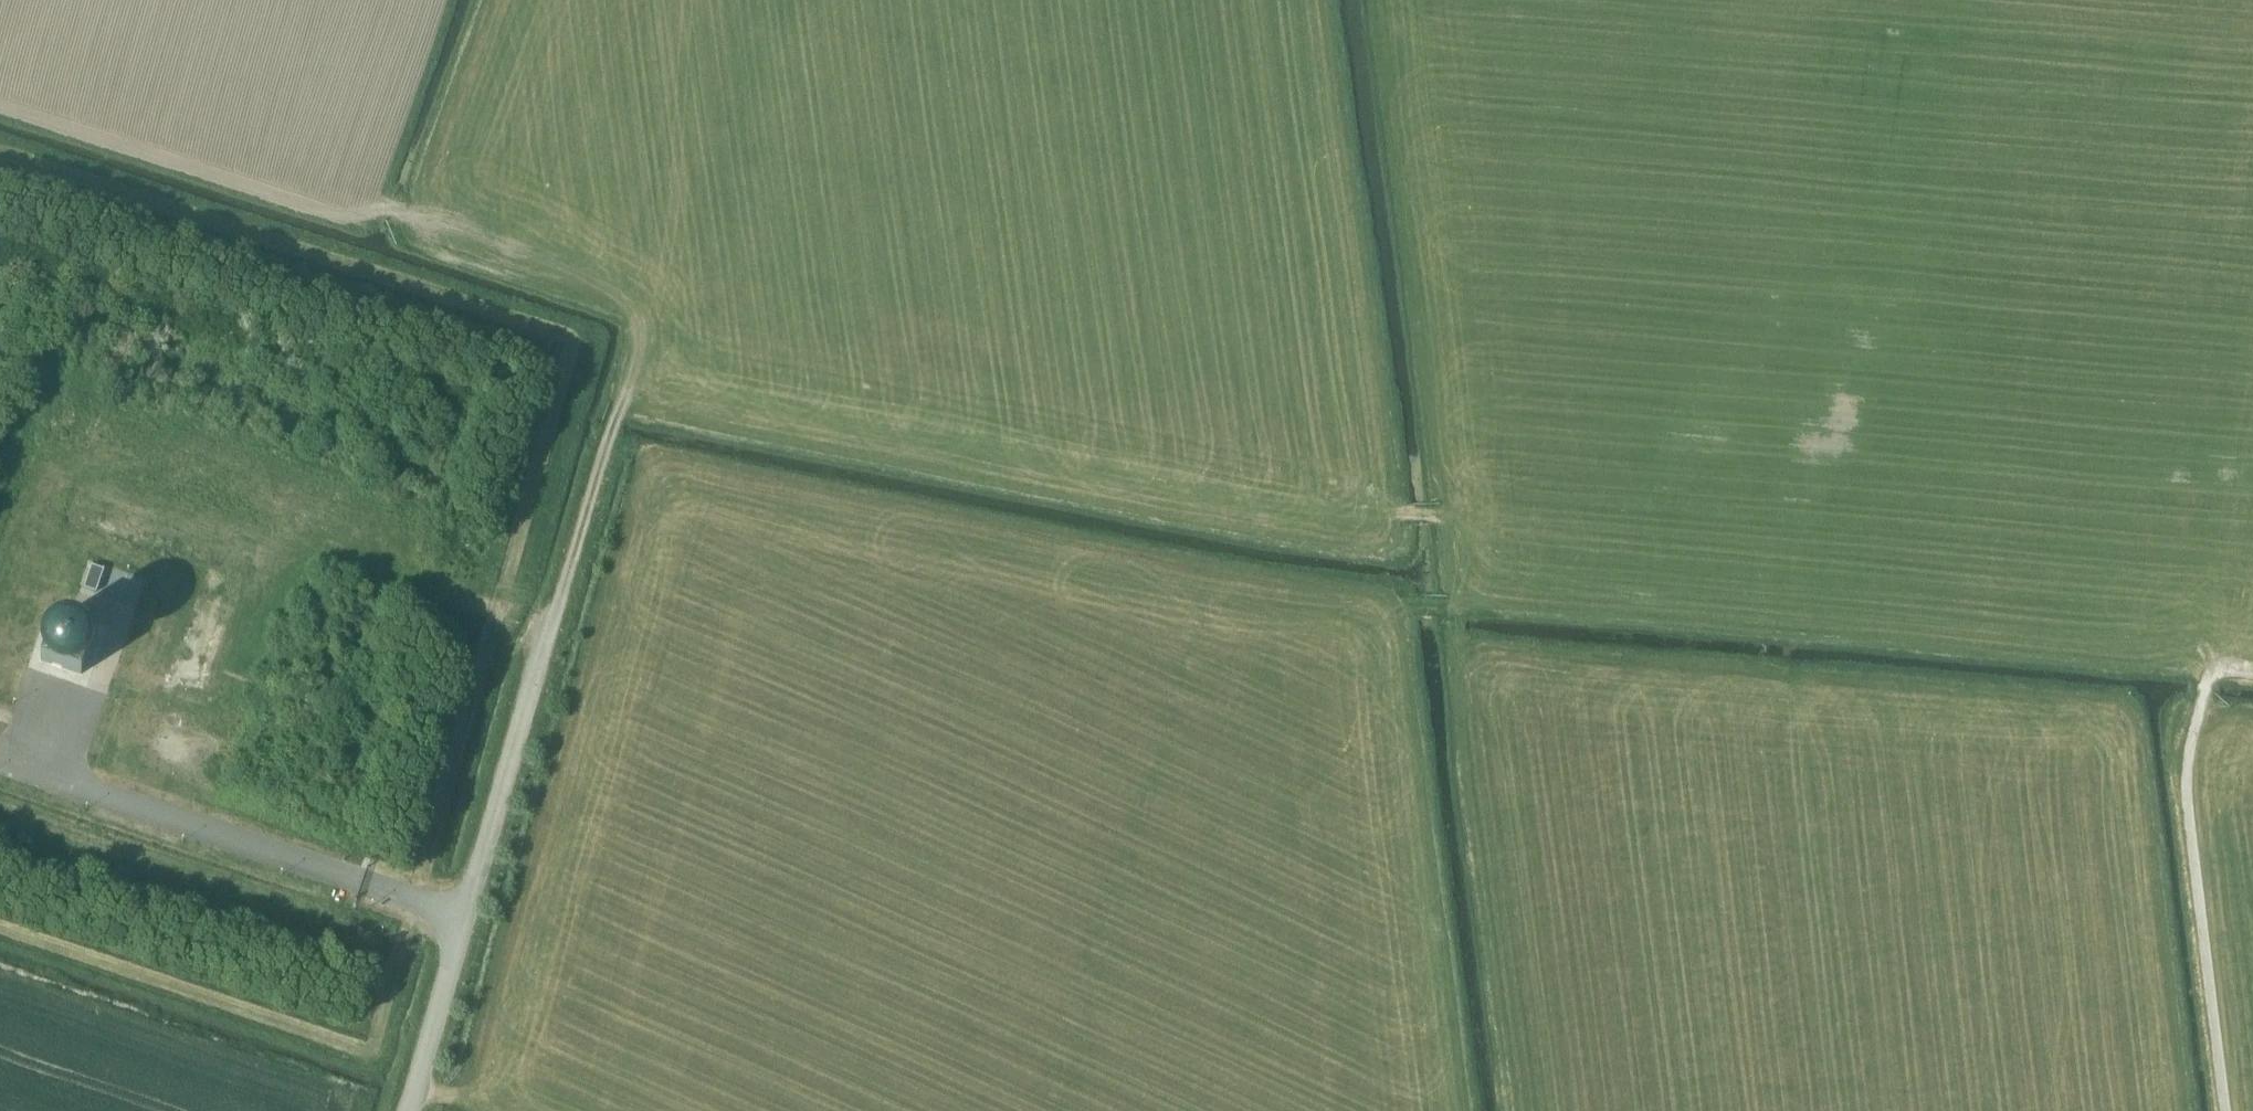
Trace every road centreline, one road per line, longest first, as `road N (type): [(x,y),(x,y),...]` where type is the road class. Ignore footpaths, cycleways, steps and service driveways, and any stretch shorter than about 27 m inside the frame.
road 1 (track): [(549,625),(610,430)]

